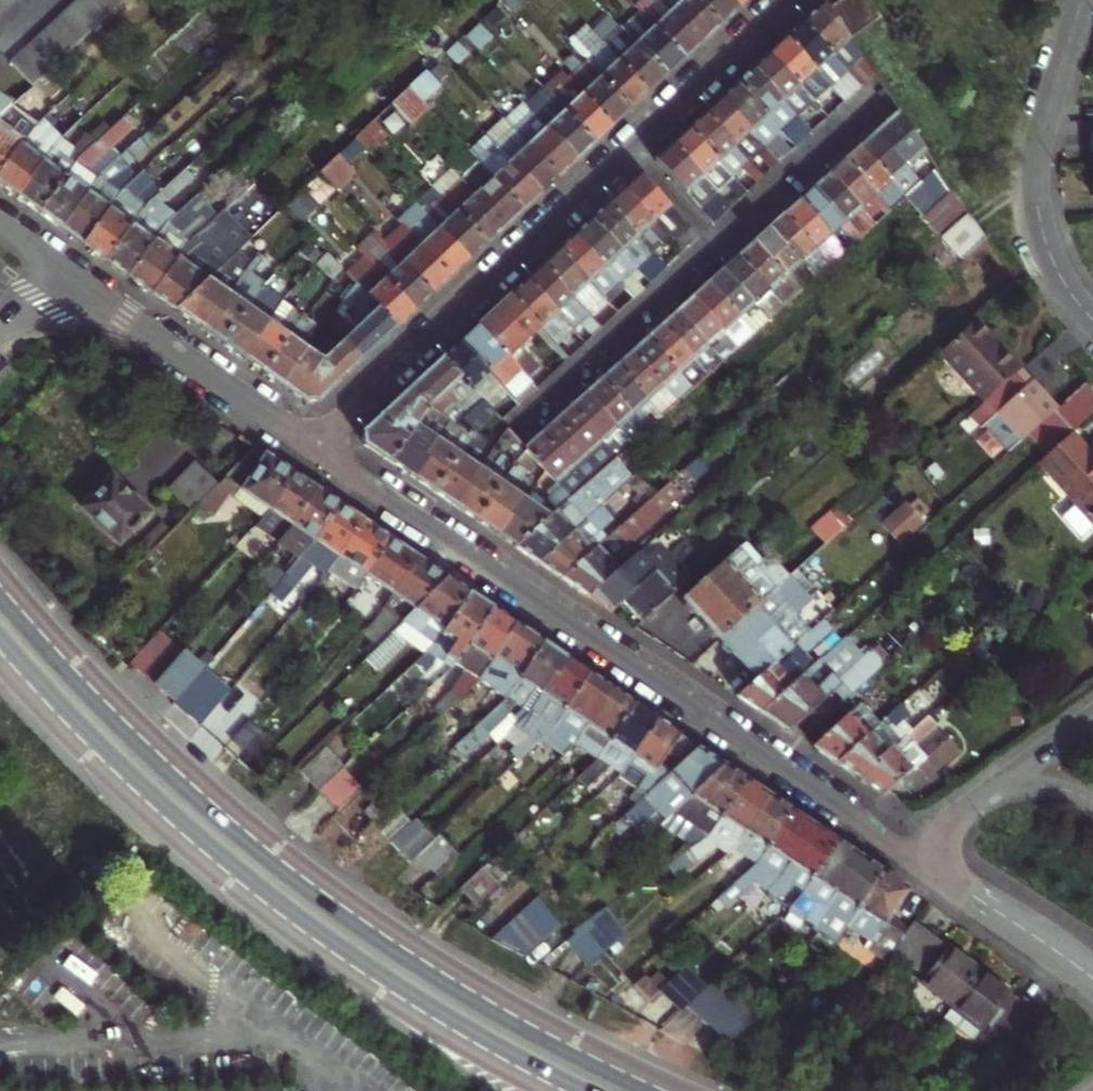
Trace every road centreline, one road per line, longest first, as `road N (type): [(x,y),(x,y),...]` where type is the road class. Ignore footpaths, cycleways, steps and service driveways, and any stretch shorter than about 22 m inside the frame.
road 1 (primary): [(635,1090),(464,1000),(285,878),(114,726),(0,602)]
road 2 (primary): [(0,637),(157,798),(285,906),(423,1002),(586,1090)]
road 3 (residential): [(311,447),(915,859)]
road 4 (residential): [(791,0),(311,447)]
road 5 (residential): [(1092,320),(1047,252),(1036,188),(1084,0)]
road 6 (residential): [(63,273),(311,447)]
road 7 (residential): [(1060,954),(915,859)]
road 8 (residential): [(1092,718),(989,794)]

